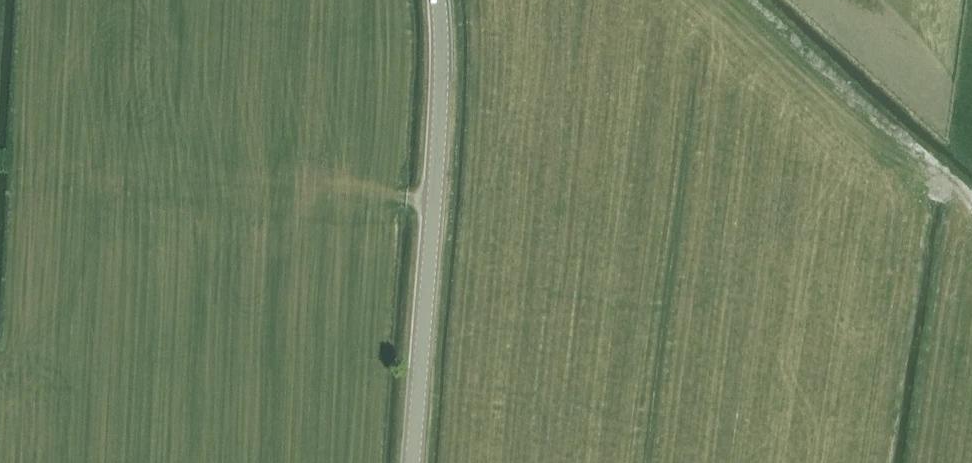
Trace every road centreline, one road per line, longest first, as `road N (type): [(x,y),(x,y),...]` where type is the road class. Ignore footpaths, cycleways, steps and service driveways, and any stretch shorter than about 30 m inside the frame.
road 1 (secondary): [(415,462),(441,46),(437,0)]

